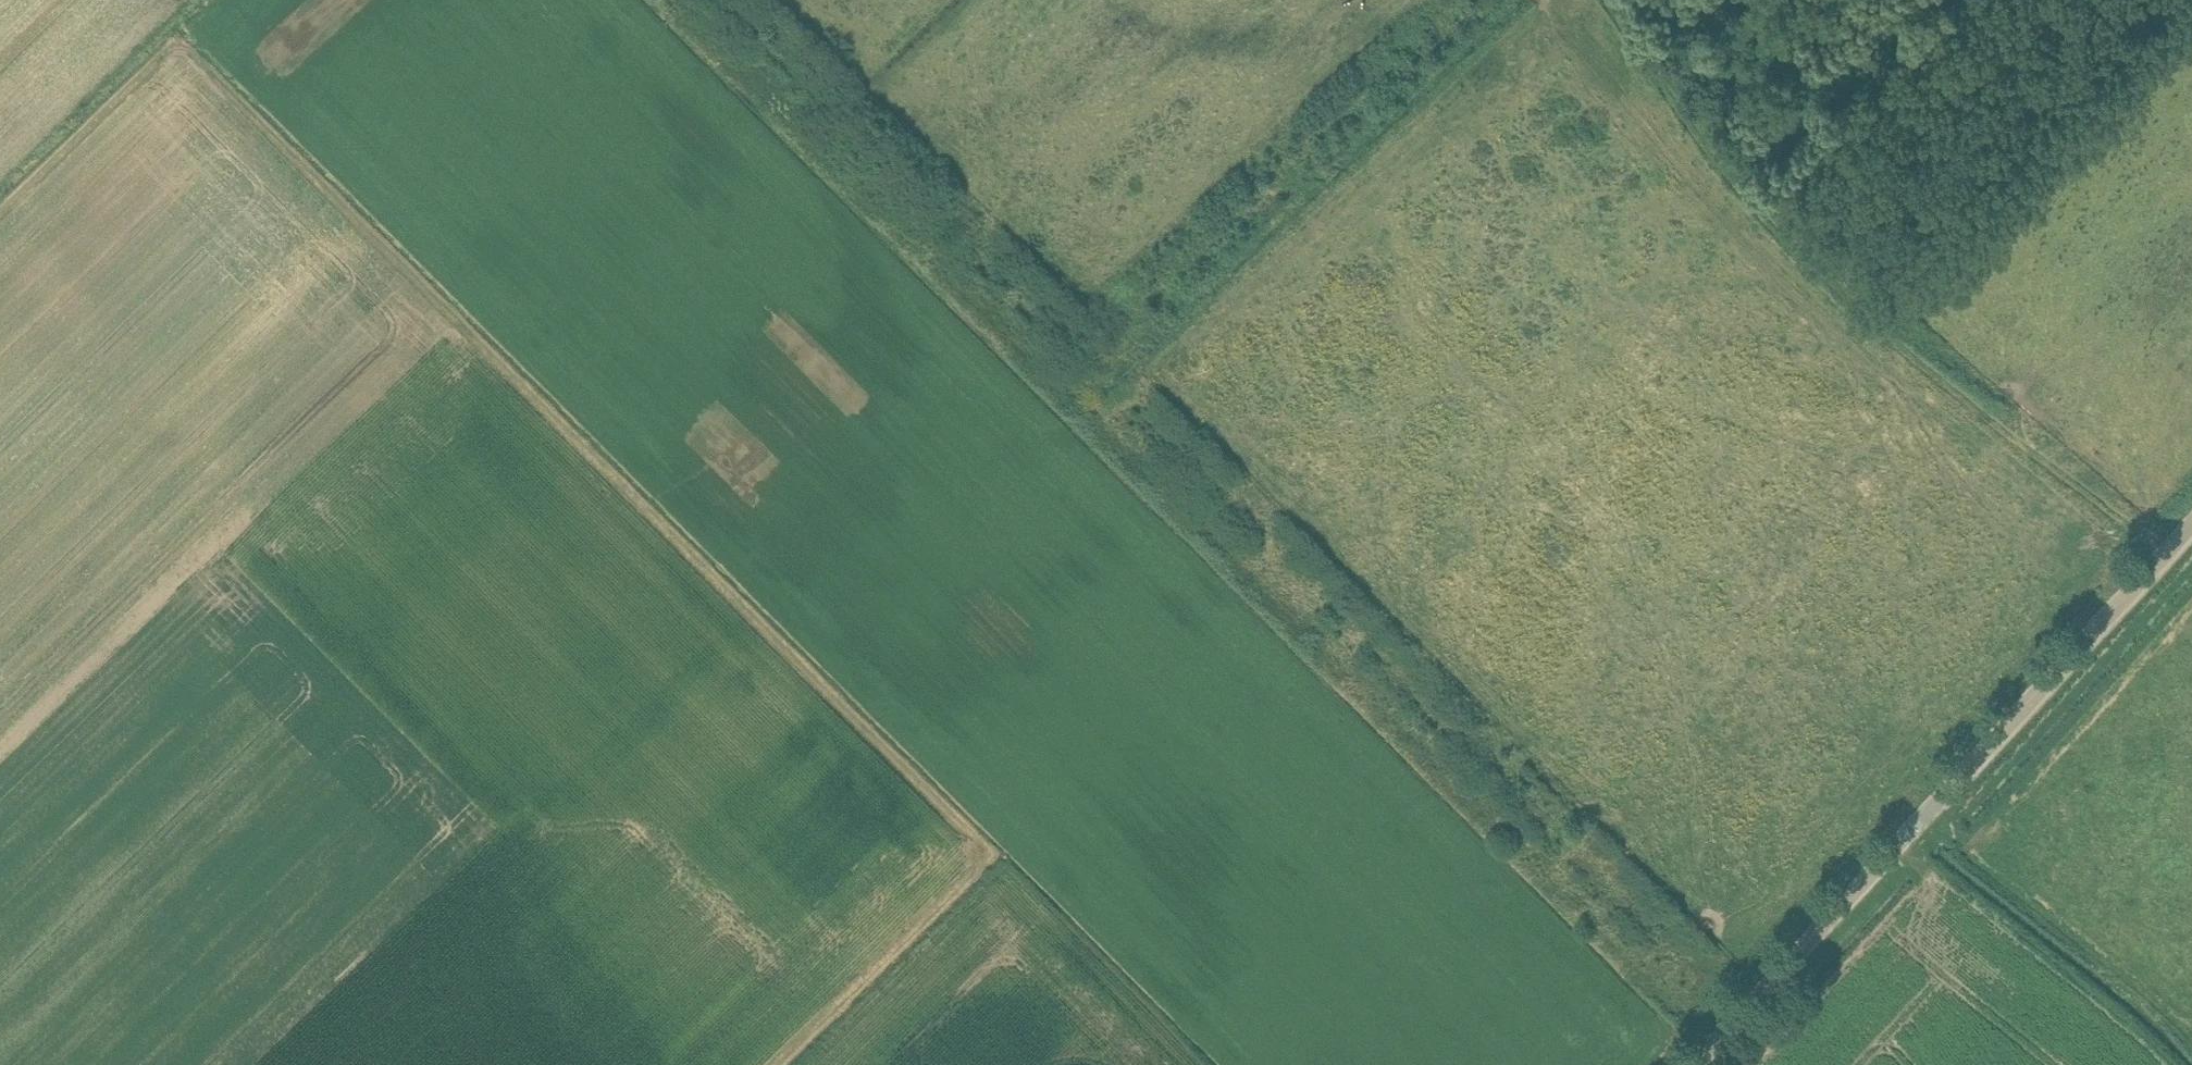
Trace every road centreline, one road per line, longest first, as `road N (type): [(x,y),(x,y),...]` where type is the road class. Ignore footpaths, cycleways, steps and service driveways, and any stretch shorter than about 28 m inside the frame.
road 1 (track): [(1652,36),(1766,211),(1912,363),(2158,563)]
road 2 (unclassified): [(1694,1064),(2191,526)]

